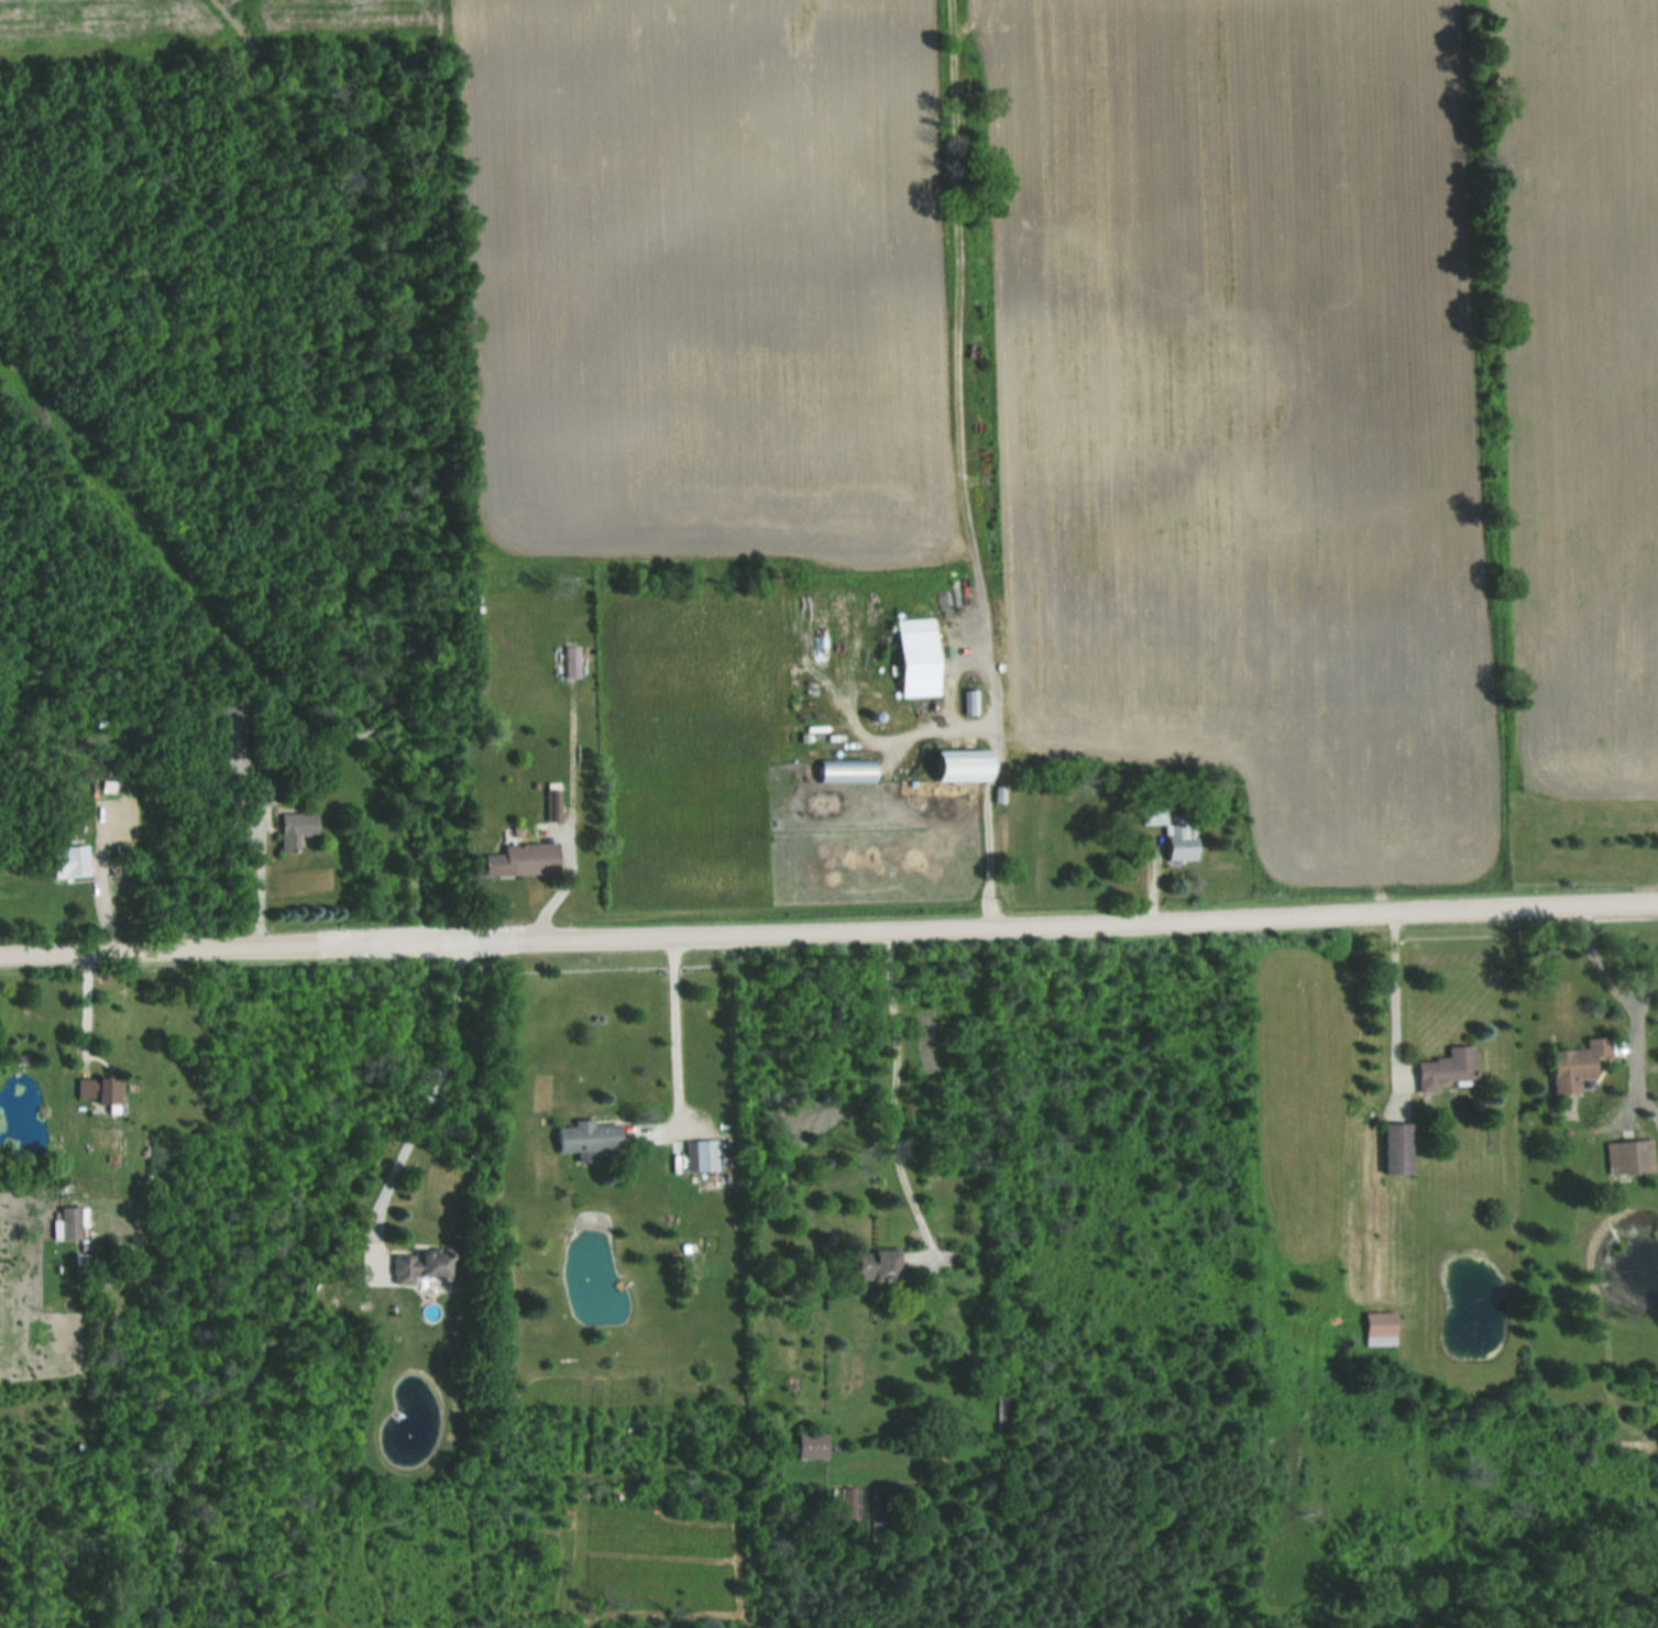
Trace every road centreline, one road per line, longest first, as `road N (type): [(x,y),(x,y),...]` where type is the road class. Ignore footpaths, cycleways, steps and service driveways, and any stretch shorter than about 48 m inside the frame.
road 1 (residential): [(0,955),(407,937),(1657,907)]

